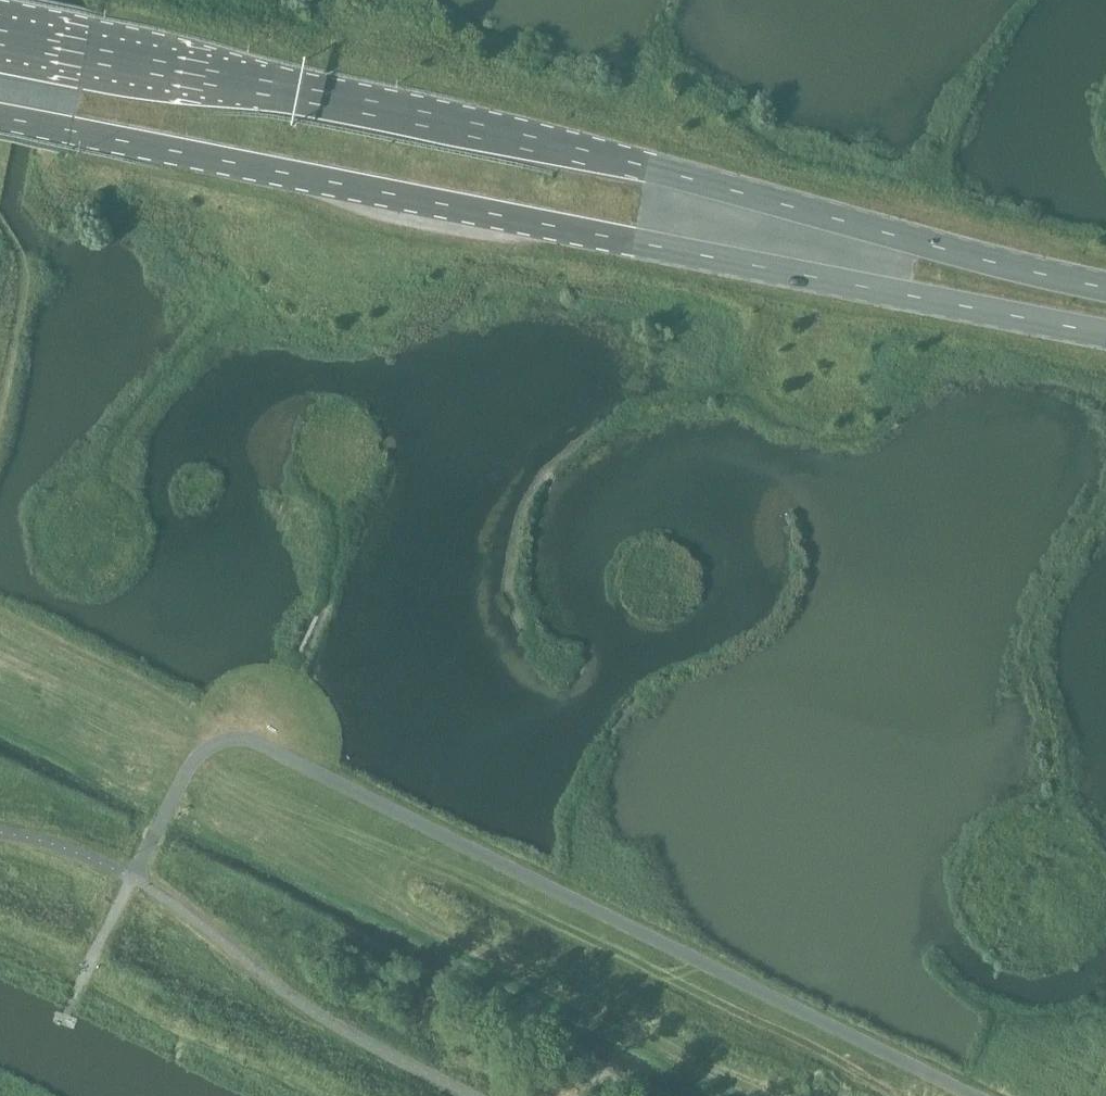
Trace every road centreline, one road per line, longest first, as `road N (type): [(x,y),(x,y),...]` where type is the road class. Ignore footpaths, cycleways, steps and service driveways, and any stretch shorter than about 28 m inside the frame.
road 1 (secondary): [(1105,285),(525,140),(0,39)]
road 2 (secondary): [(0,119),(1105,336)]

